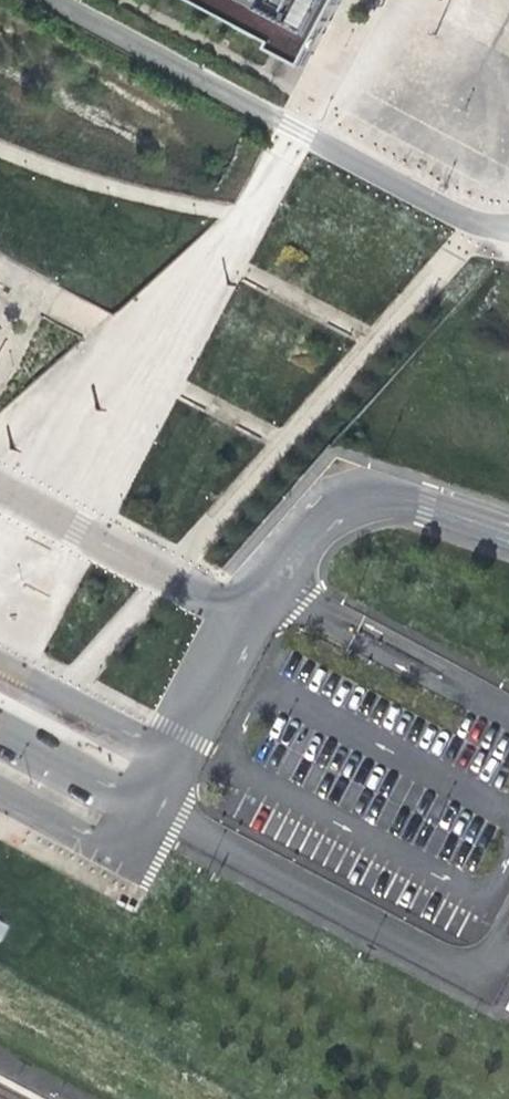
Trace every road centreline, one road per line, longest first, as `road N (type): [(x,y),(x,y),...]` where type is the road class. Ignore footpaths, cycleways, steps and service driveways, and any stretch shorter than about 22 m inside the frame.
road 1 (unclassified): [(63,0),(432,202),(508,227)]
road 2 (residential): [(508,533),(427,504),(364,503),(312,534),(261,599)]
road 3 (residential): [(172,765),(261,599)]

